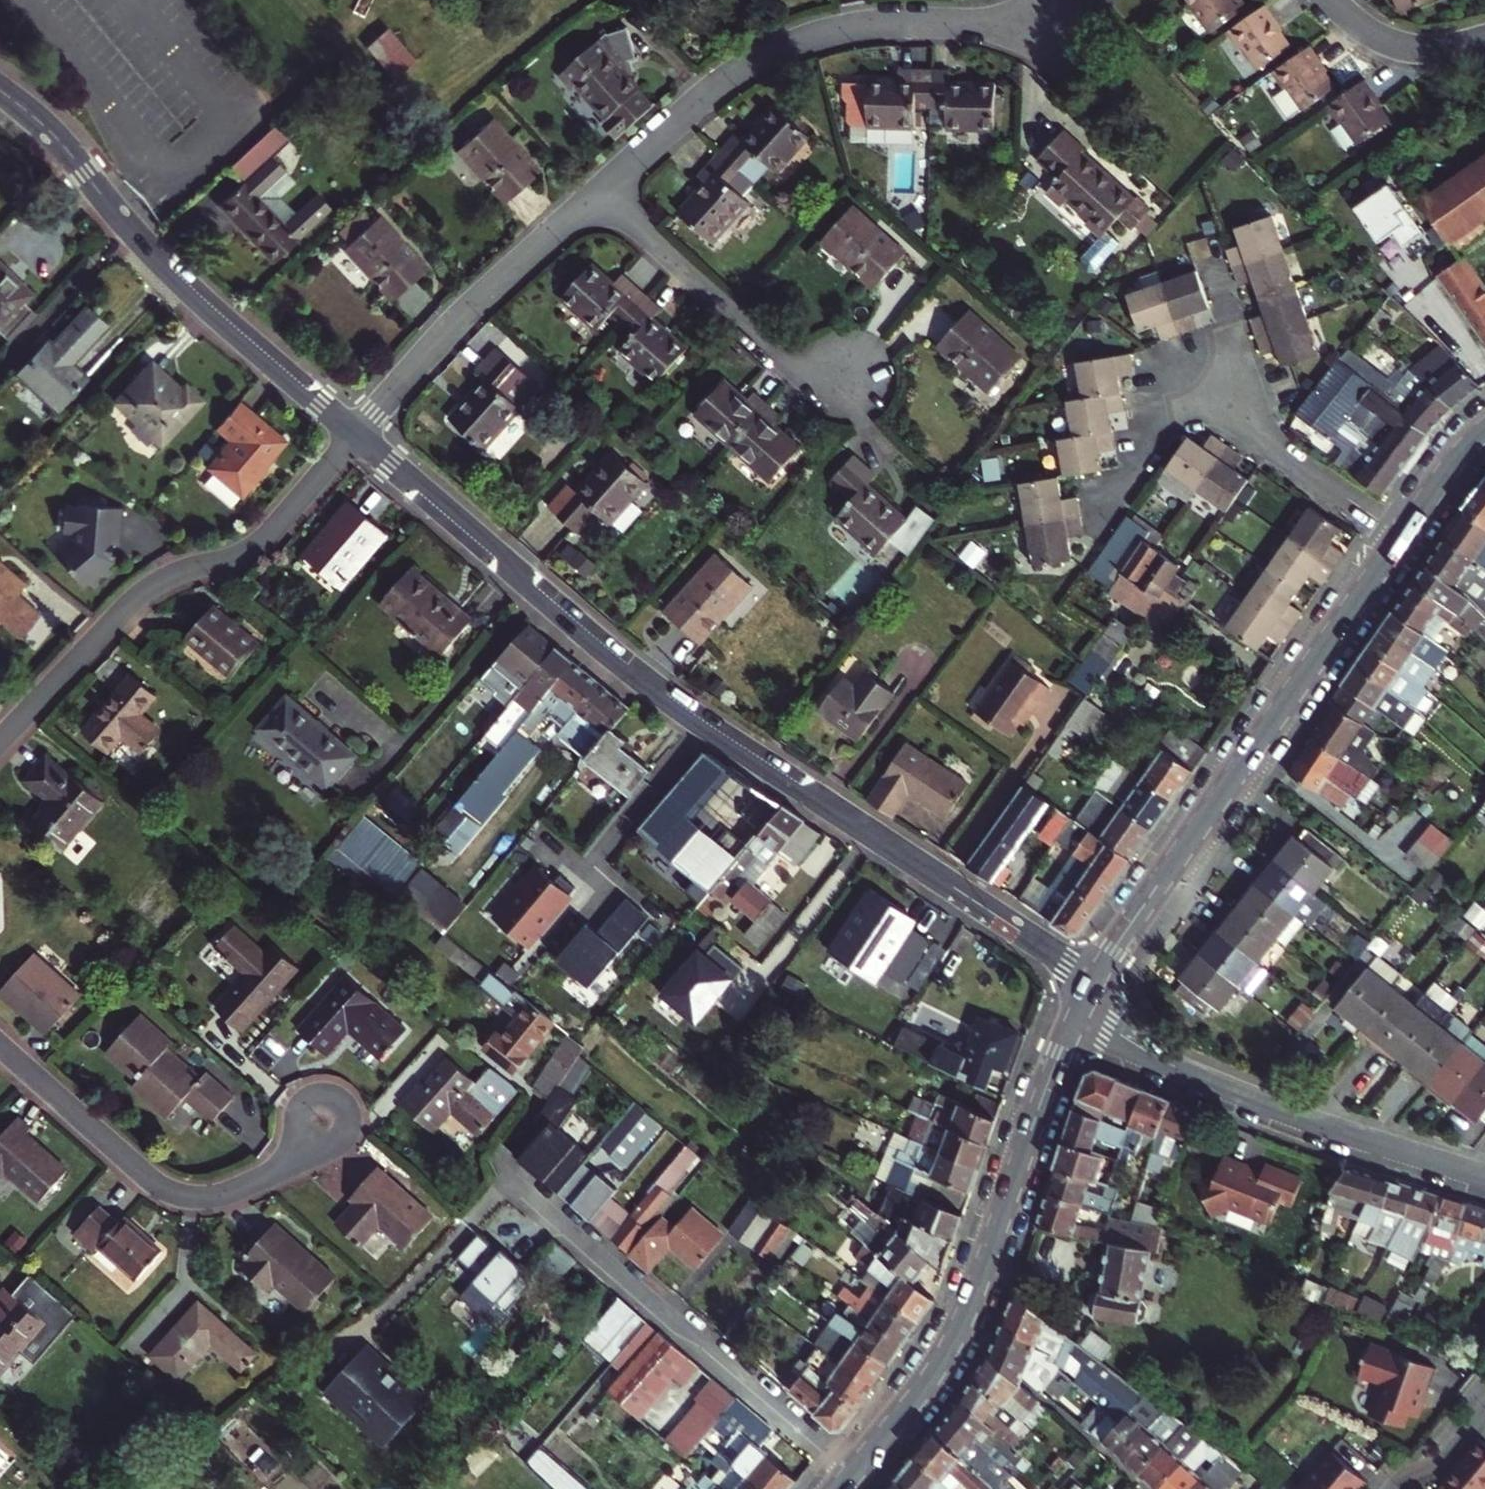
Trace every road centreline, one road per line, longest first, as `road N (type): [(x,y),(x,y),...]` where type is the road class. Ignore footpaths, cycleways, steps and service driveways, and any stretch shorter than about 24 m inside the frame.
road 1 (residential): [(354,437),(654,692),(1094,977)]
road 2 (secondary): [(1094,977),(1402,534)]
road 3 (secondary): [(849,1477),(919,1393),(959,1328),(1072,1019)]
road 4 (residential): [(0,92),(50,133),(188,293),(354,437)]
road 5 (residential): [(601,193),(702,96),(774,56),(885,25),(1037,27)]
road 6 (residential): [(0,740),(142,596),(247,555),(354,437)]
road 7 (residential): [(509,1180),(849,1477)]
road 8 (residential): [(1484,1176),(1296,1115),(1072,1019)]
road 9 (residential): [(313,1126),(284,1168),(225,1195),(173,1195),(0,1047)]
road 10 (residential): [(354,437),(443,334),(601,193)]
road 11 (residential): [(601,193),(801,372),(847,376)]
road 12 (residential): [(1402,534),(1218,401)]
road 13 (residential): [(1484,37),(1441,49),(1392,48),(1326,0)]
road 14 (secondary): [(1402,534),(1484,431)]
road 15 (residential): [(1484,1410),(1441,1460),(1389,1488)]

